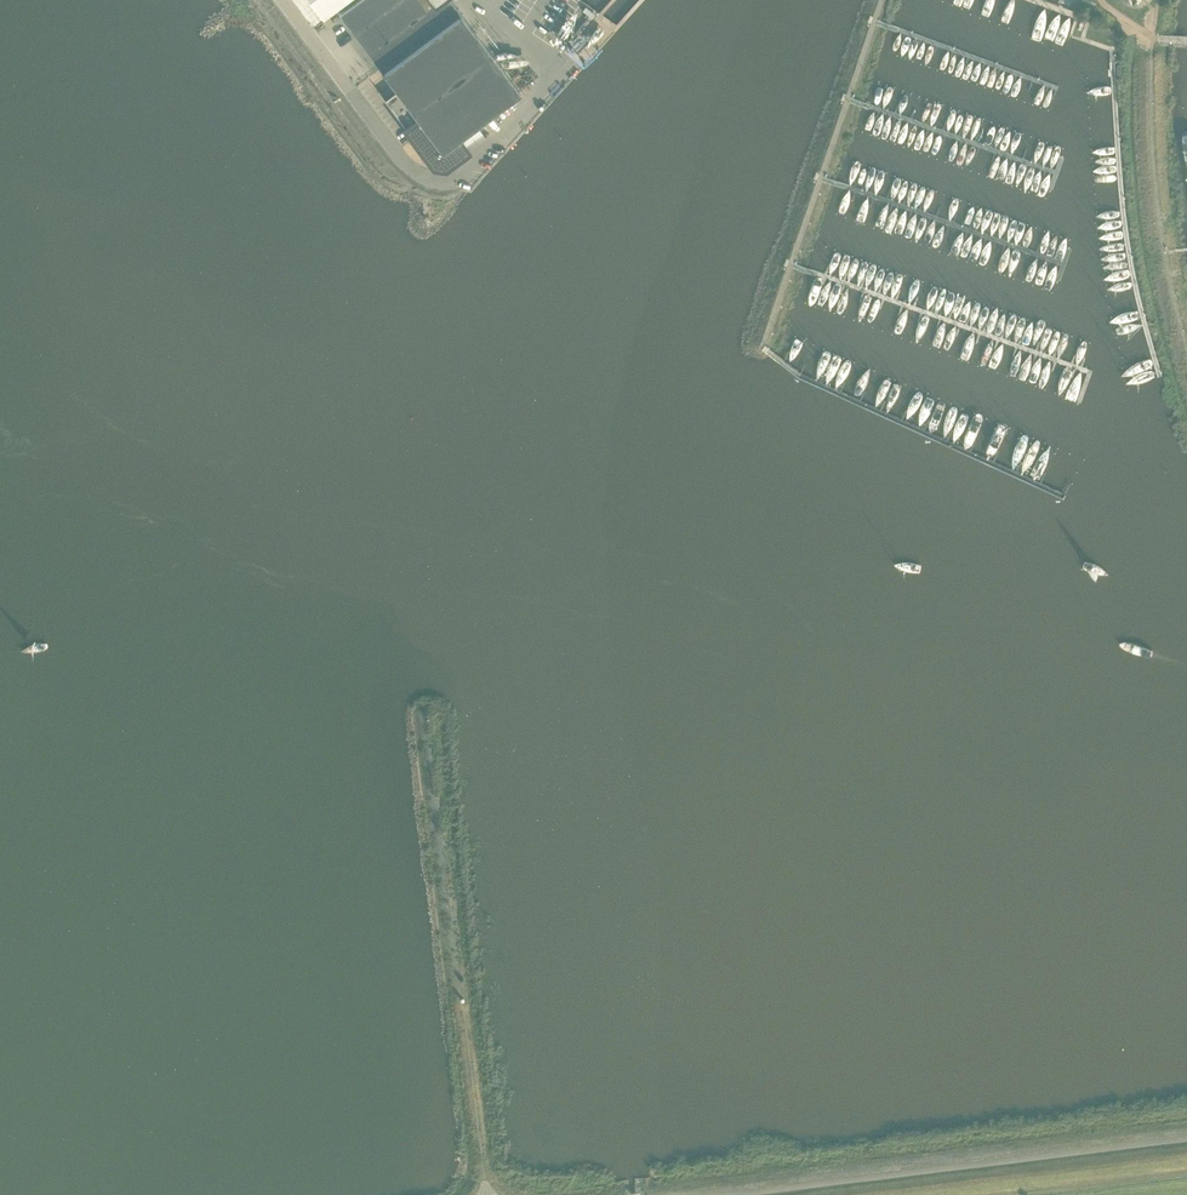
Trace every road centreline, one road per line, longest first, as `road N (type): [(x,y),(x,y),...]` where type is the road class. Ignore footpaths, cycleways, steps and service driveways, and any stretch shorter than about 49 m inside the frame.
road 1 (unclassified): [(727,1194),(1186,1139)]

